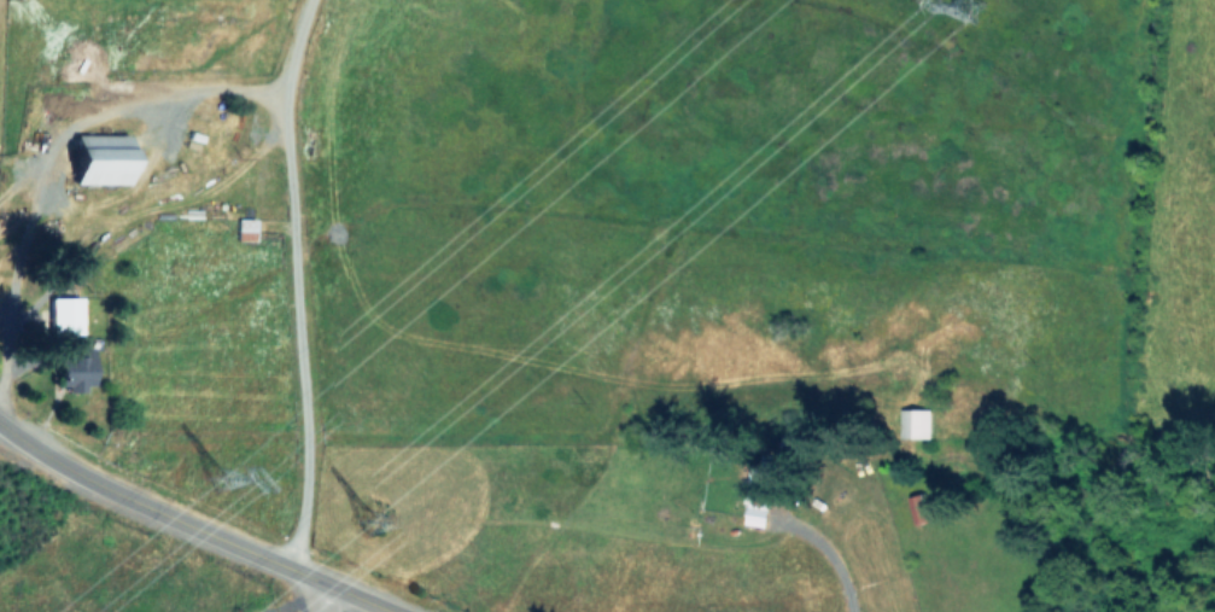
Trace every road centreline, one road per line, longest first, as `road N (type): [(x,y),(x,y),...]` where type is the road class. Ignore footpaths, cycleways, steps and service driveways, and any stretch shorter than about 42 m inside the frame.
road 1 (tertiary): [(387,611),(106,490),(0,425)]

